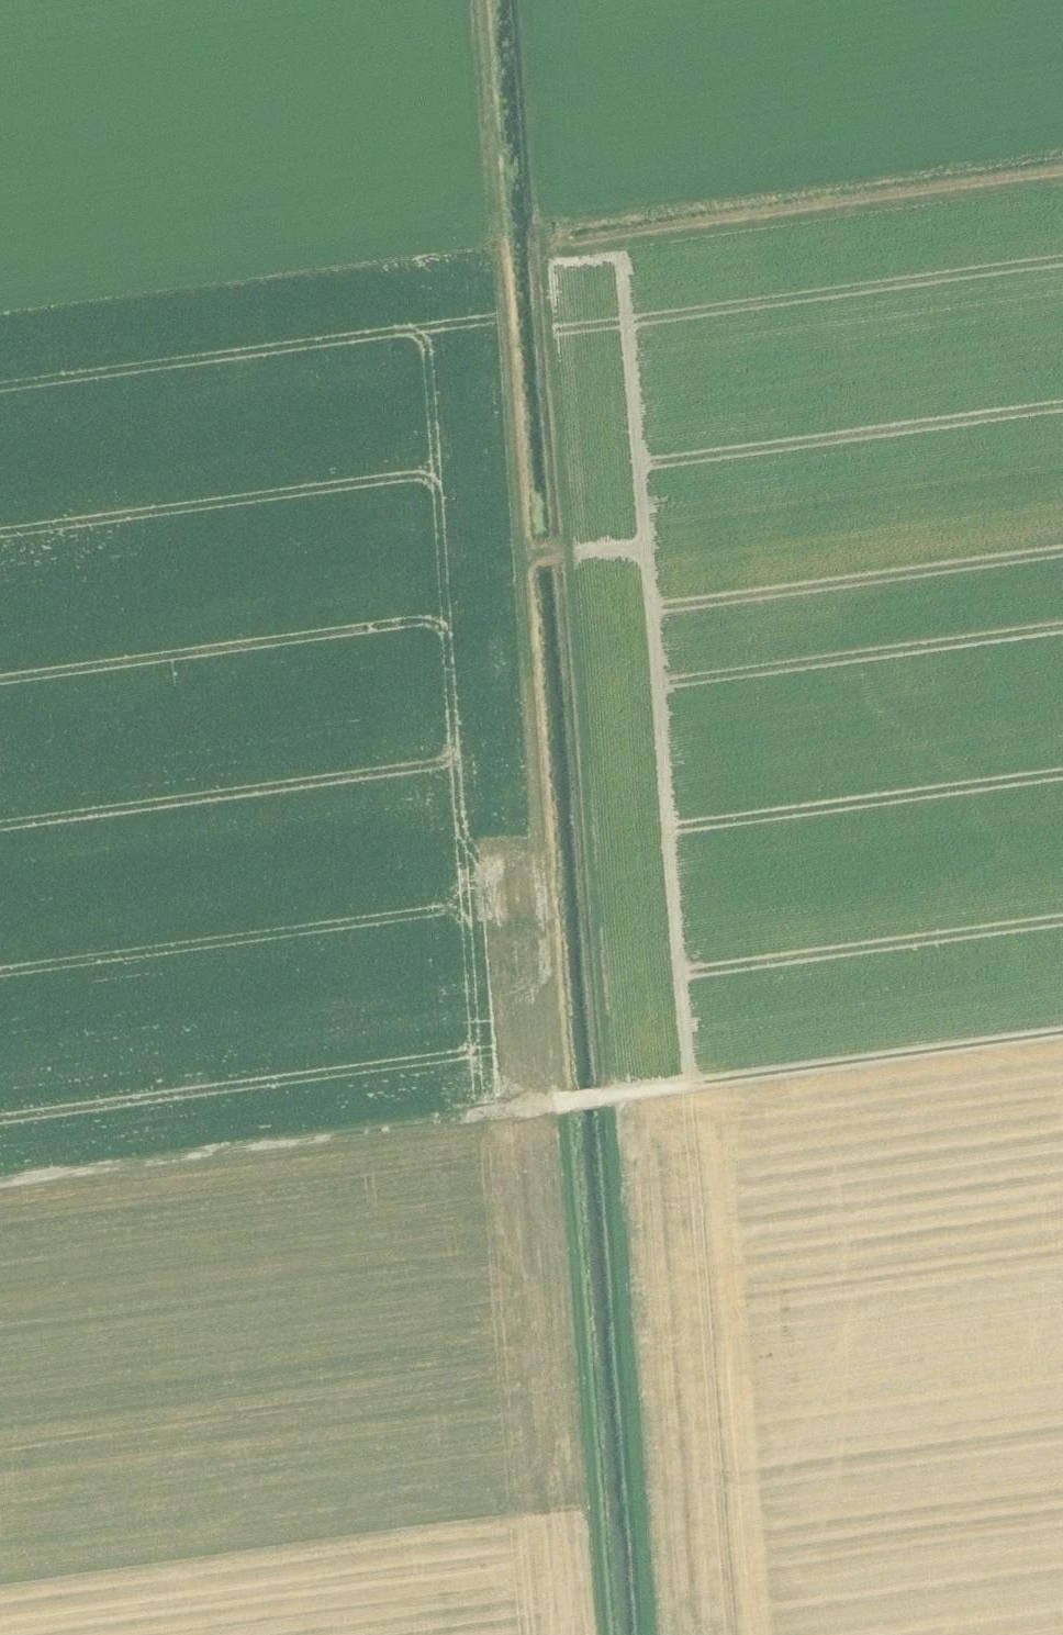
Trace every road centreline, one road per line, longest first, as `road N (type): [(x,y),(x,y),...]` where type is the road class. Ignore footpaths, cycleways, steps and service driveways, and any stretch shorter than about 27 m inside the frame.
road 1 (track): [(545,1103),(1062,1033)]

